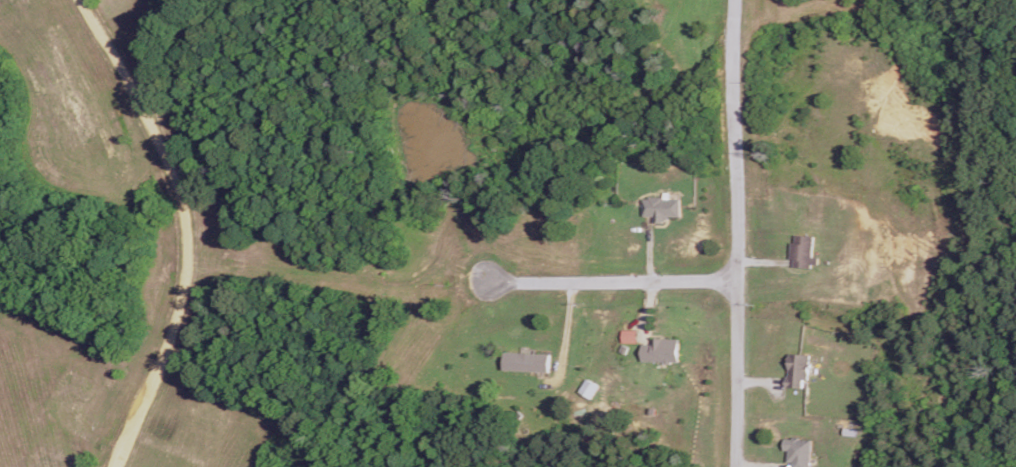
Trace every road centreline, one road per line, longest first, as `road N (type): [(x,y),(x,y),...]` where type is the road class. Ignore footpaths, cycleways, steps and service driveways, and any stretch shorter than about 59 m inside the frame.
road 1 (residential): [(114,466),(168,332),(184,253),(152,135),(81,0)]
road 2 (residential): [(735,466),(734,0)]
road 3 (residential): [(483,280),(735,281)]

